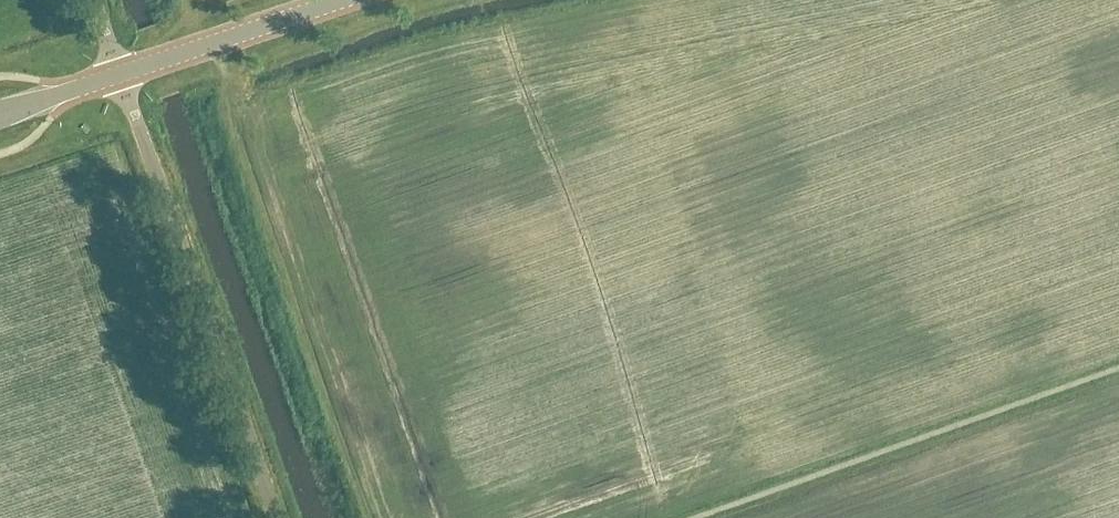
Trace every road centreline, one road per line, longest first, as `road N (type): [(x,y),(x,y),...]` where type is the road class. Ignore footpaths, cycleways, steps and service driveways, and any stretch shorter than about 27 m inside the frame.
road 1 (unclassified): [(272,517),(119,75)]
road 2 (tertiary): [(119,75),(344,0)]

